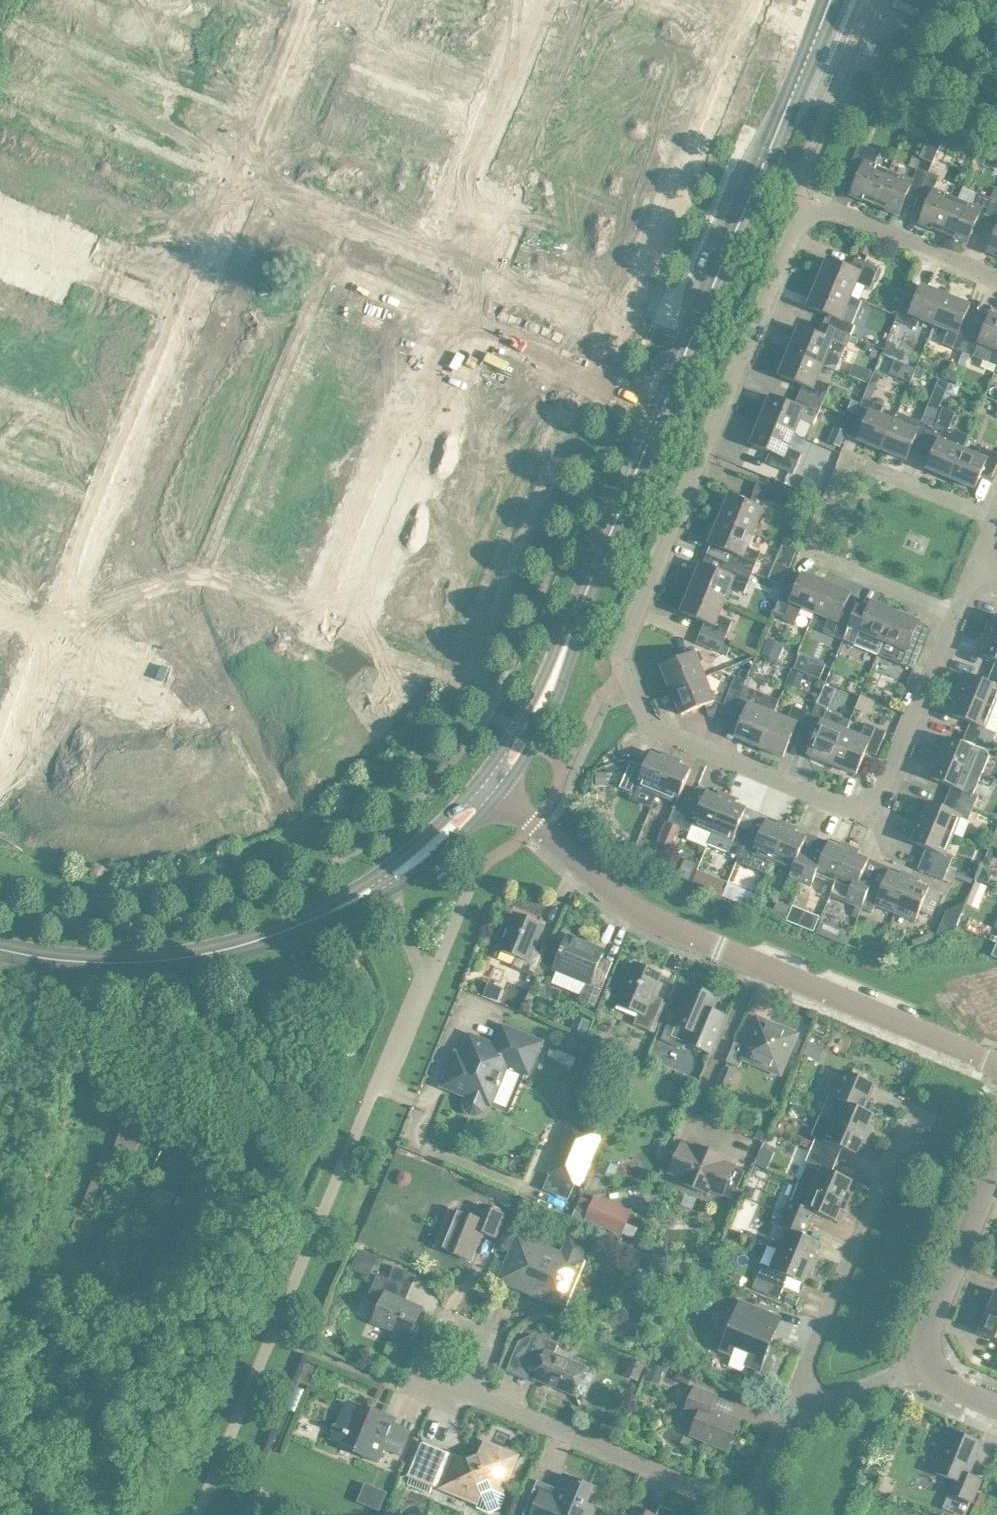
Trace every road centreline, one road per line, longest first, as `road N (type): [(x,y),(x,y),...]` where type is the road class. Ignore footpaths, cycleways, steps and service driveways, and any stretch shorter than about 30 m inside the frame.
road 1 (residential): [(996,282),(811,209),(619,660),(652,729),(873,817),(952,623)]
road 2 (tertiary): [(488,788),(523,736),(572,625),(830,0)]
road 3 (residential): [(996,1068),(753,967),(617,901),(488,788)]
road 4 (tertiary): [(0,942),(86,957),(197,953),(318,917),(384,883)]
road 5 (residential): [(785,1414),(898,1124),(930,1115)]
road 6 (residential): [(64,630),(198,313)]
road 7 (residential): [(198,313),(329,5)]
road 8 (residential): [(447,1379),(751,1508)]
road 9 (tertiary): [(923,1362),(920,1333),(996,1148)]
road 10 (residential): [(384,883),(424,976),(381,1085)]
road 11 (residential): [(198,313),(0,232)]
road 12 (residential): [(54,659),(204,718),(192,747)]
road 13 (residential): [(447,1379),(467,1373),(478,1356),(476,1336),(457,1320),(437,1322),(422,1336),(421,1360),(441,1378)]
road 14 (residential): [(952,623),(805,559)]
road 15 (residential): [(990,519),(849,457)]
road 16 (residential): [(785,1414),(923,1362)]
road 17 (tertiary): [(384,883),(458,824),(488,788)]
road 18 (residential): [(0,779),(54,659)]

